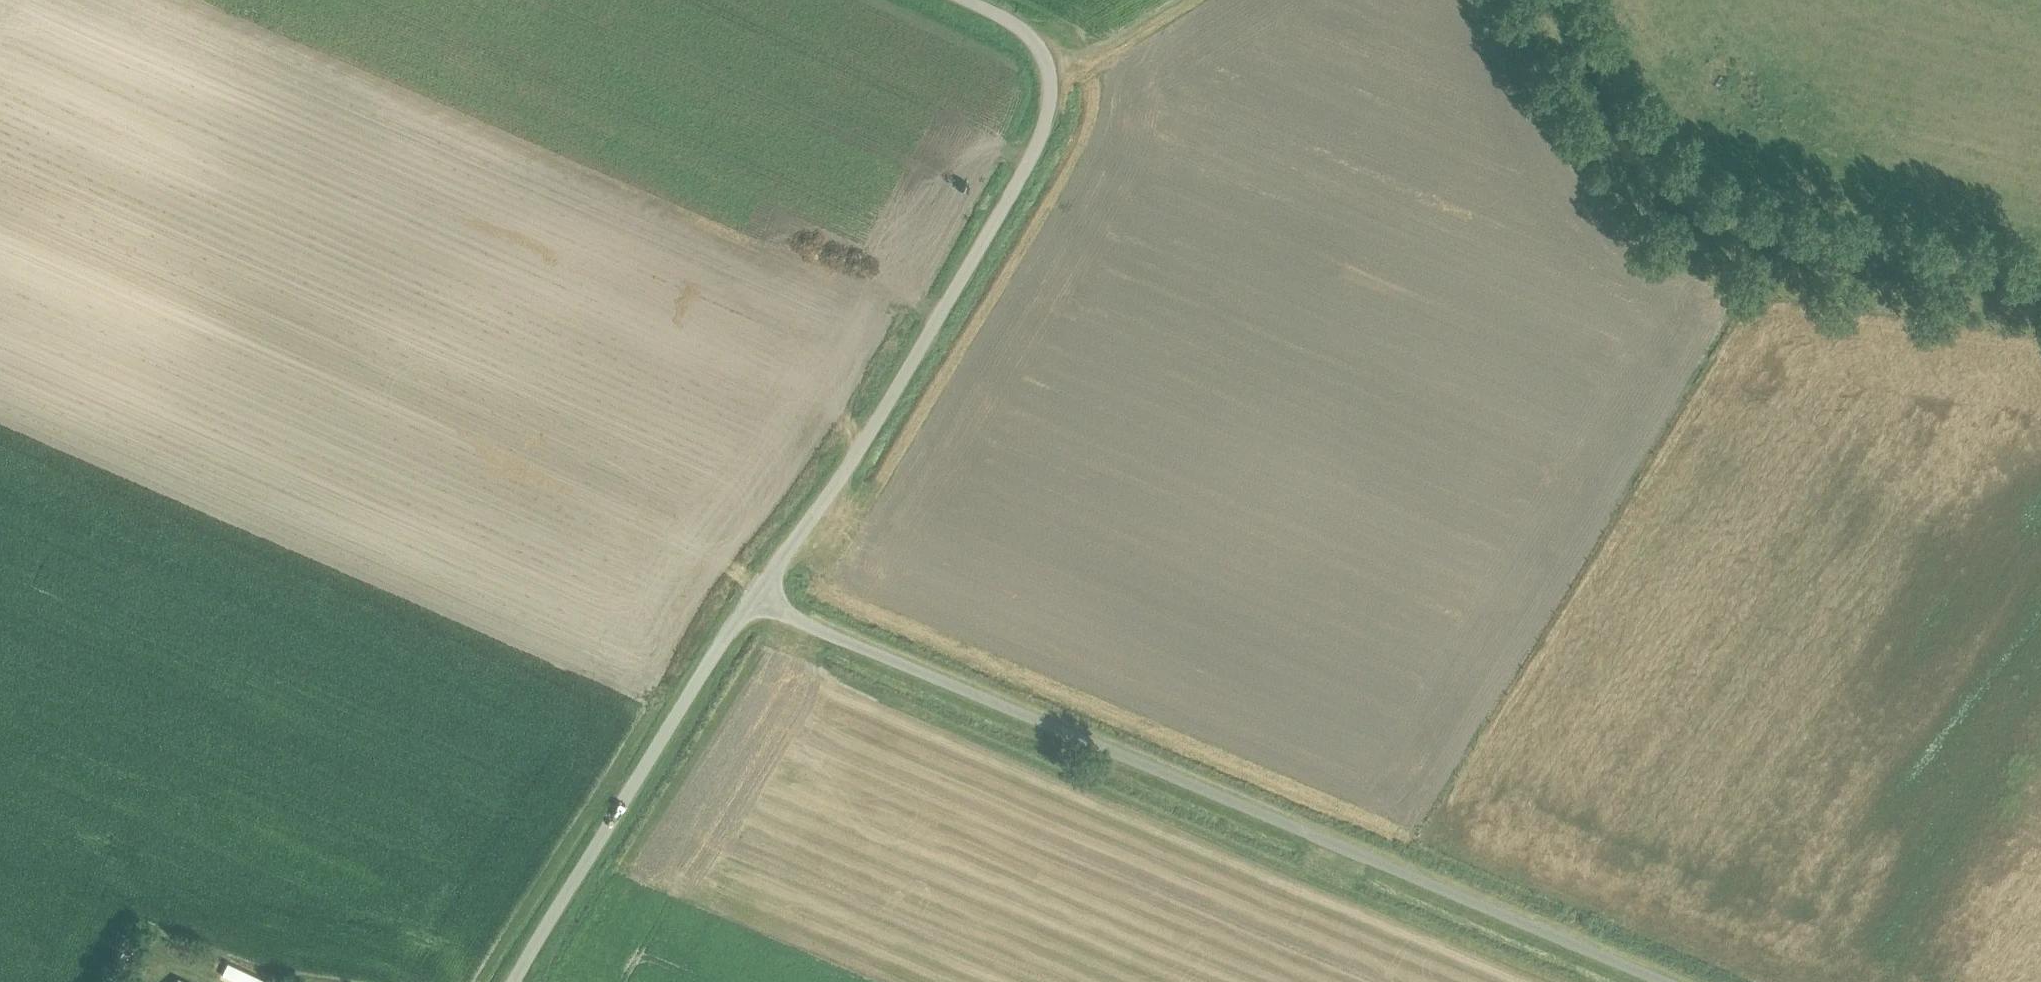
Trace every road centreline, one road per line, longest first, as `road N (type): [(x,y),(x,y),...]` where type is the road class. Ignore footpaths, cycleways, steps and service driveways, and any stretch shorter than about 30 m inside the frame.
road 1 (unclassified): [(1665,981),(756,596)]
road 2 (unclassified): [(963,0),(1016,24),(1041,51),(1050,79),(1044,126),(886,405),(756,596)]
road 3 (unclassified): [(756,596),(513,981)]
road 4 (track): [(1185,0),(1084,57),(1047,64)]

